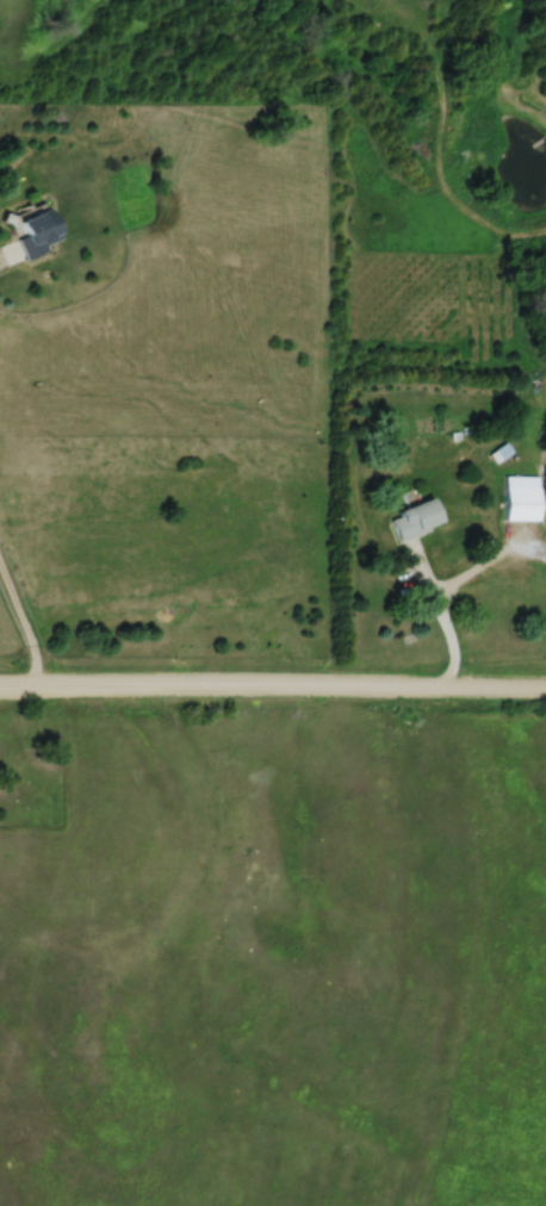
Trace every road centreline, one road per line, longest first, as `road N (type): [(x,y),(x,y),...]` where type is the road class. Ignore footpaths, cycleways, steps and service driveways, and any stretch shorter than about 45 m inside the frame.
road 1 (residential): [(0,696),(545,697)]

